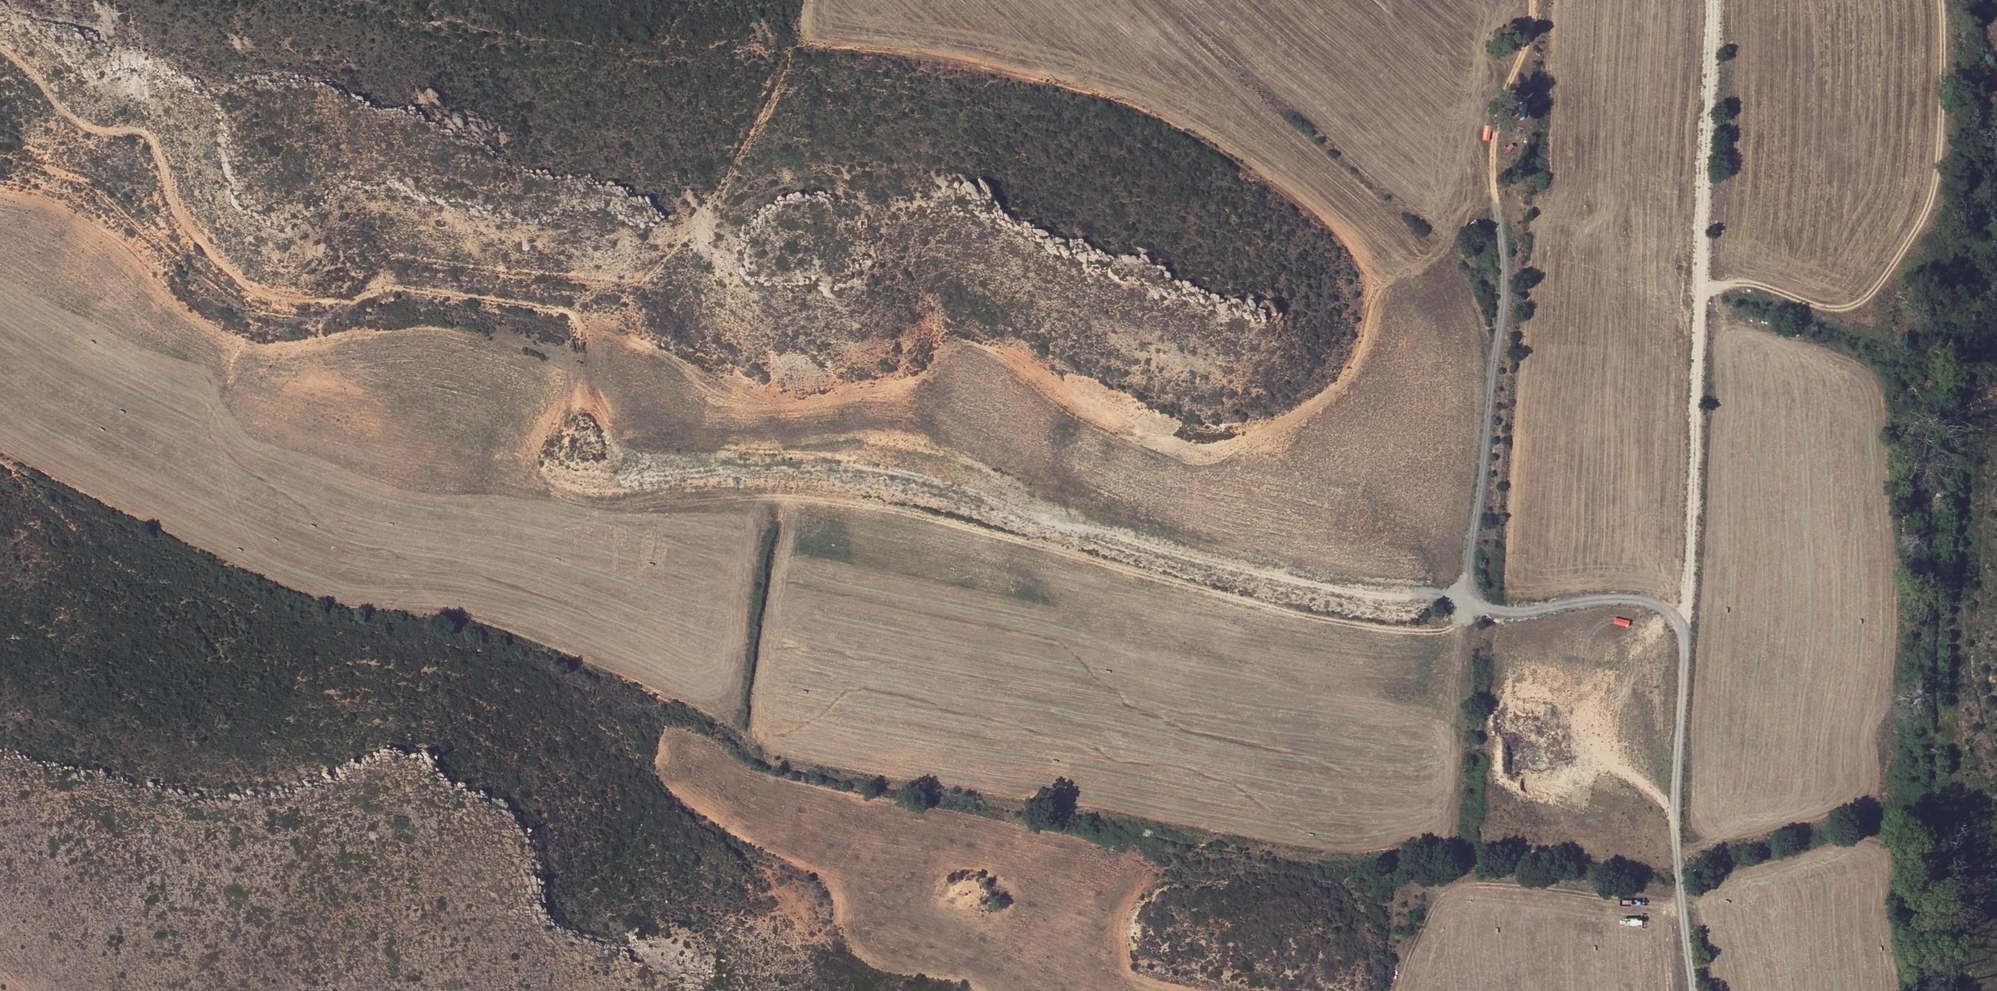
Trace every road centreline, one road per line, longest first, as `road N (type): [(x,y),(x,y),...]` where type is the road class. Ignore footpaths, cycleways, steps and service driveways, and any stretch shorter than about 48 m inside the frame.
road 1 (track): [(1696,990),(1673,815),(1687,646),(1681,618),(1653,597),(1623,595),(1490,606),(1467,582),(1503,295),(1491,170),(1505,109),(1541,24),(1541,0)]
road 2 (track): [(355,300),(284,294),(228,266),(175,209),(146,133),(85,122),(35,64),(0,49)]

